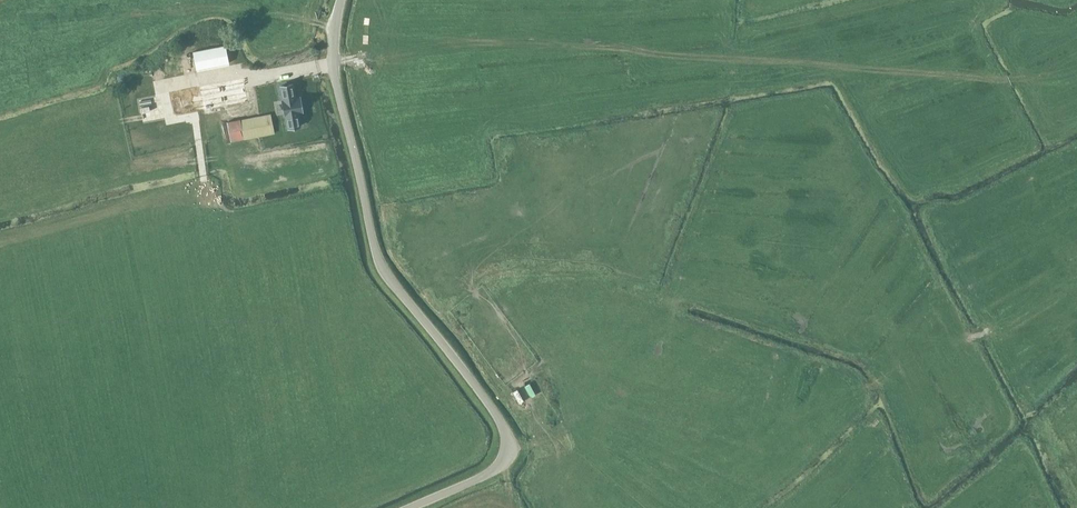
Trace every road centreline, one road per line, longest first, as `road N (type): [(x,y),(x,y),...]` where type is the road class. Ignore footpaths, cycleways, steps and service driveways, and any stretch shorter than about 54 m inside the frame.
road 1 (track): [(333,62),(545,45),(1076,81)]
road 2 (unclassified): [(410,507),(493,471),(507,438),(378,259),(335,77),(342,0)]

